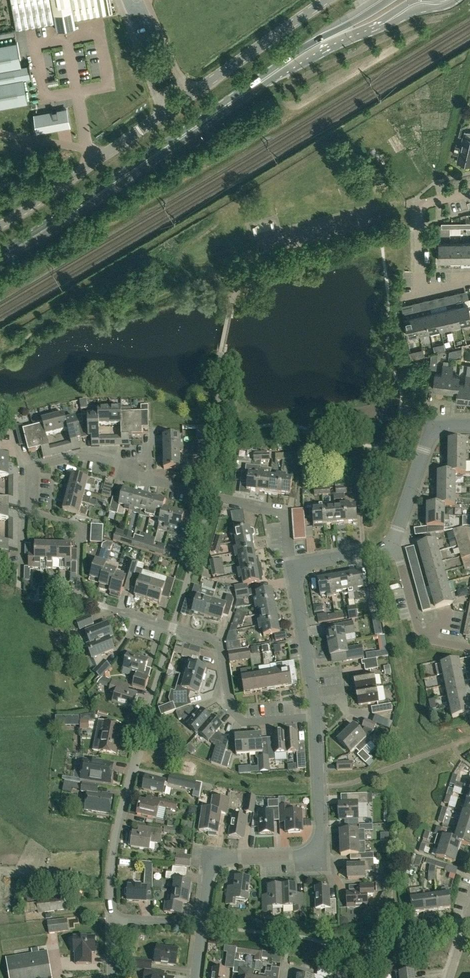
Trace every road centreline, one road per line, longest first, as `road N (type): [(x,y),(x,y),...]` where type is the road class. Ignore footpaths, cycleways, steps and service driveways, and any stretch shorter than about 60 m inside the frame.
road 1 (residential): [(314,716),(245,720),(228,700),(217,642),(97,605),(80,584),(81,524),(32,513),(34,467)]
road 2 (primary): [(0,257),(313,46),(374,19)]
road 3 (unclassified): [(0,225),(325,0)]
road 4 (residential): [(293,564),(286,515),(277,512),(84,452),(34,467)]
road 5 (tertiary): [(200,926),(210,867),(316,857),(323,847),(314,716)]
road 6 (residential): [(114,923),(117,831),(151,702)]
road 7 (tertiary): [(391,543),(429,435),(441,425),(469,423)]
road 8 (tertiary): [(314,716),(293,564)]
road 9 (residential): [(391,543),(423,636),(469,648)]
road 10 (residential): [(421,292),(418,205),(469,190)]

